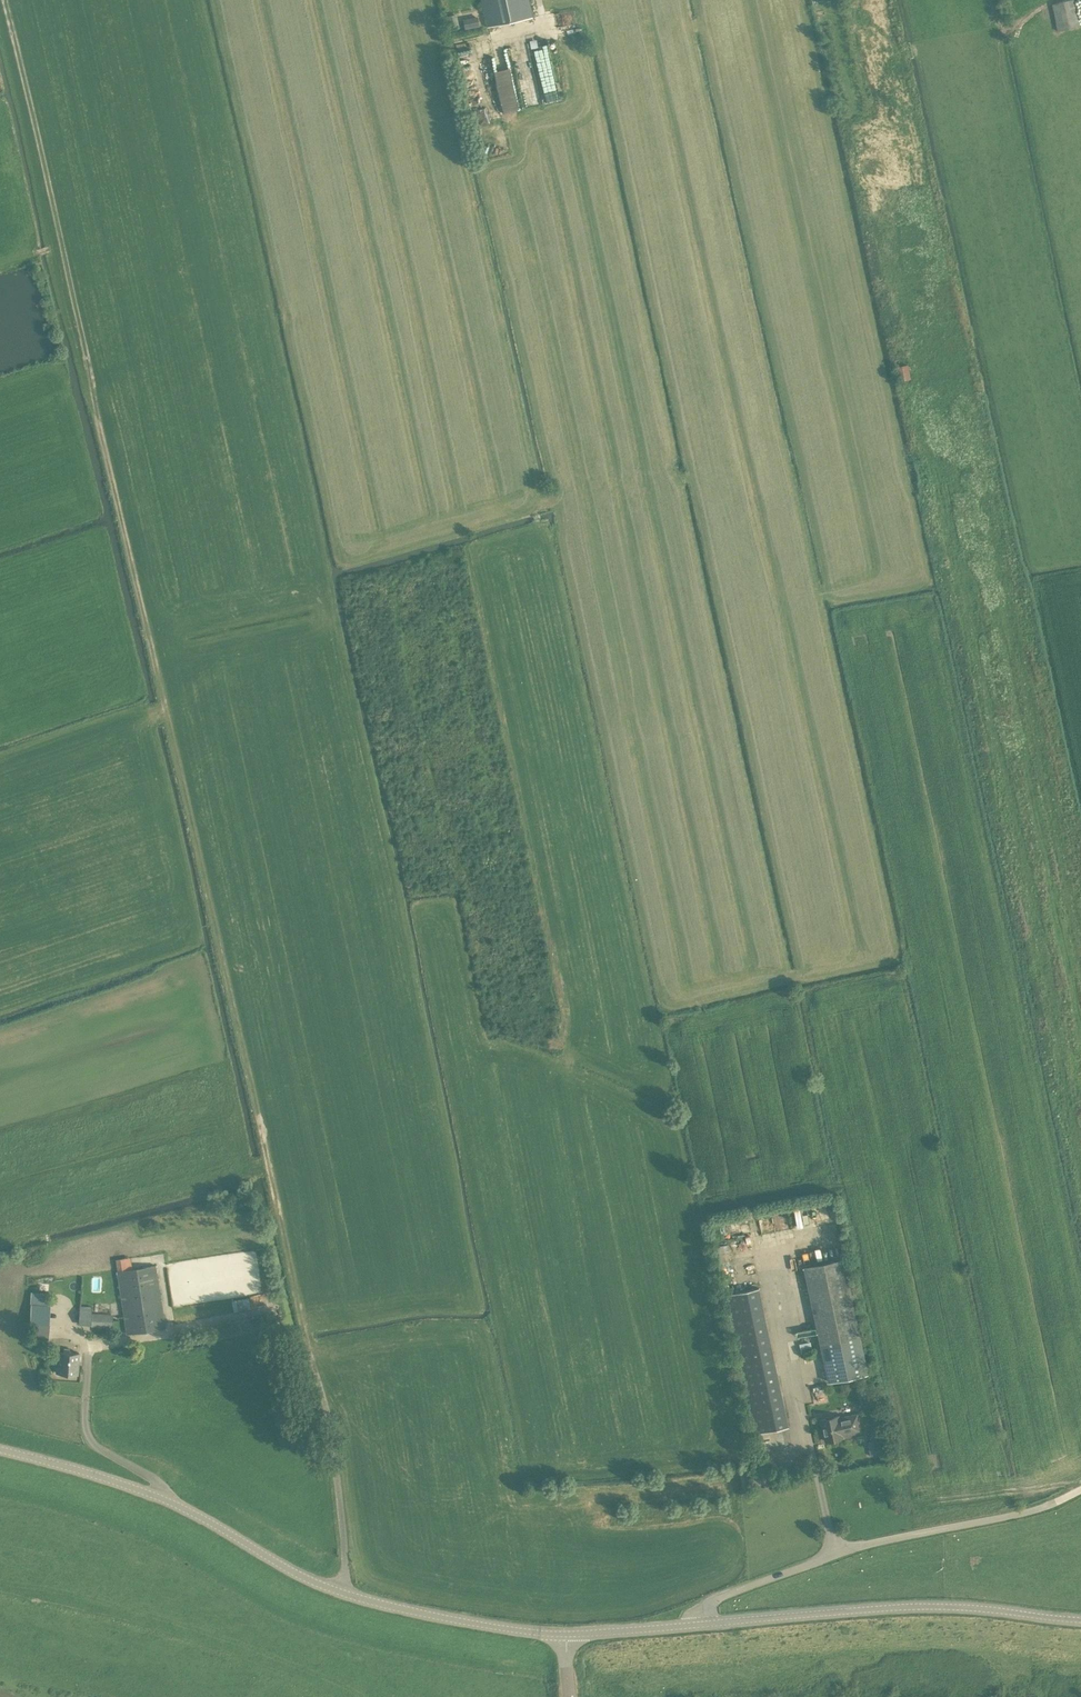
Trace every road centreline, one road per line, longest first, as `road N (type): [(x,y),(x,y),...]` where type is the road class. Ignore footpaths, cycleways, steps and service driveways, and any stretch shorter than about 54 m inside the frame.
road 1 (track): [(343,1593),(331,1427),(4,0)]
road 2 (tertiary): [(565,1635),(449,1620),(343,1593),(176,1505),(0,1450)]
road 3 (unclassified): [(701,1624),(717,1600),(836,1554),(1013,1516),(1080,1490)]
road 4 (tertiary): [(1080,1620),(943,1606),(701,1624)]
road 5 (tertiary): [(565,1635),(701,1624)]

